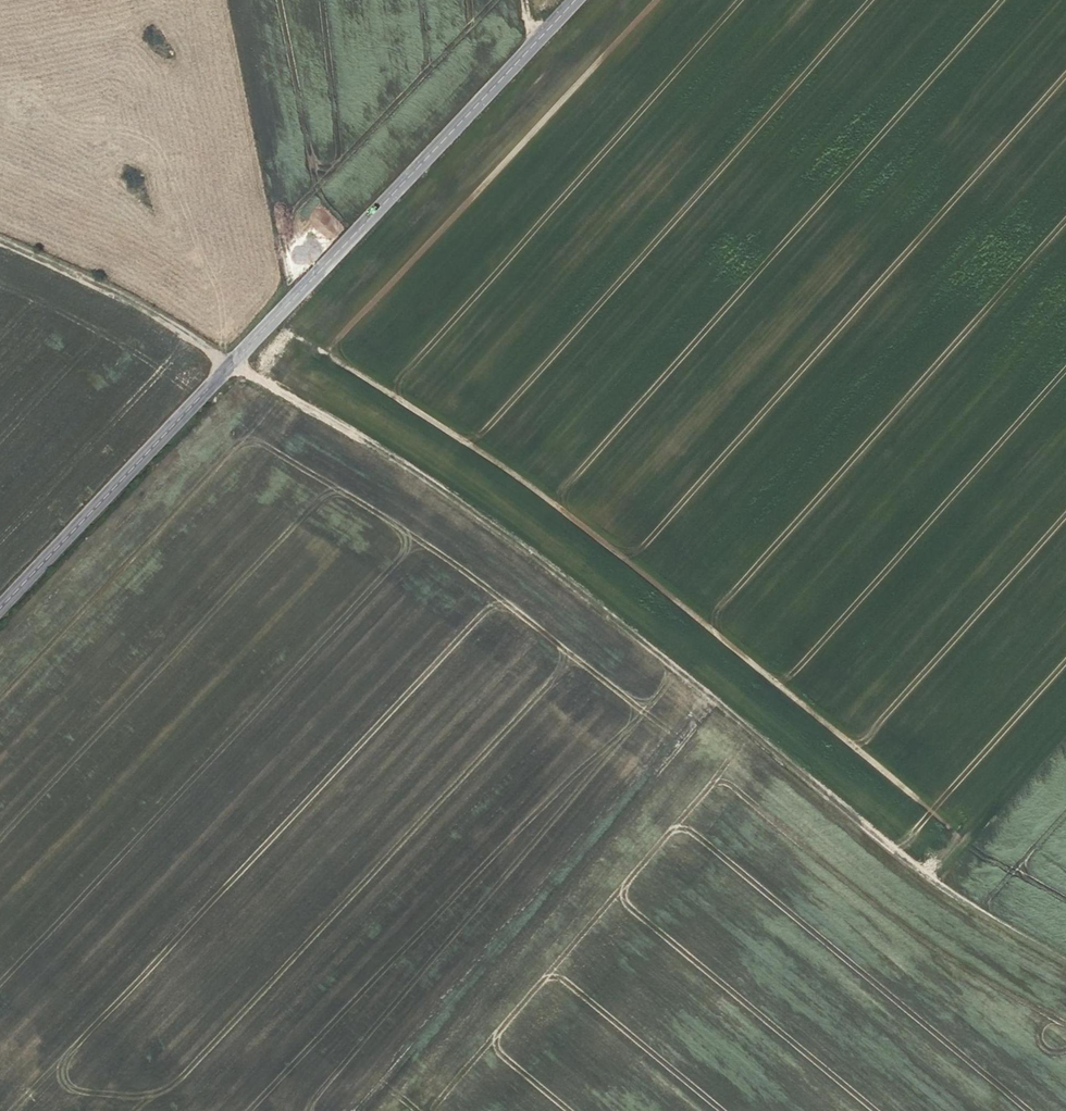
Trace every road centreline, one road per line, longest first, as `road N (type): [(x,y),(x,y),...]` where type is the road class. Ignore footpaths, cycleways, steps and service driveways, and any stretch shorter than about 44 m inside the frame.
road 1 (track): [(1065,962),(905,864),(682,682),(399,469),(116,293),(0,243)]
road 2 (tertiary): [(566,0),(0,602)]

